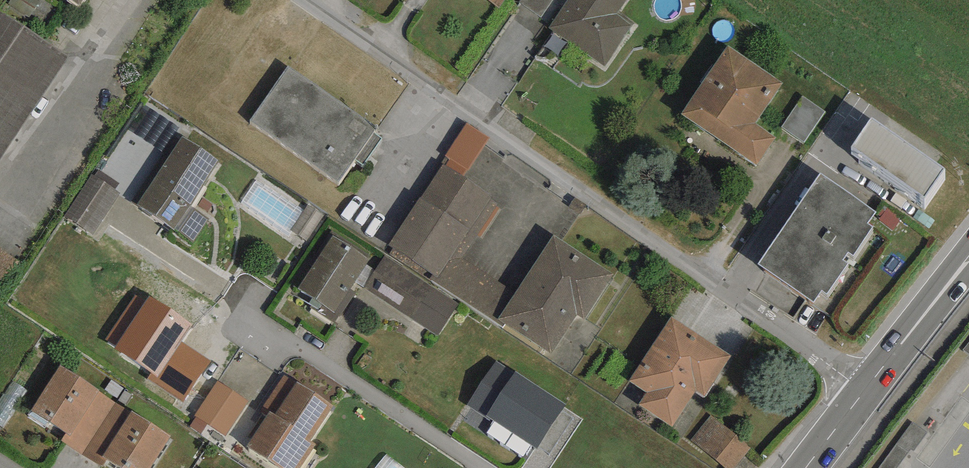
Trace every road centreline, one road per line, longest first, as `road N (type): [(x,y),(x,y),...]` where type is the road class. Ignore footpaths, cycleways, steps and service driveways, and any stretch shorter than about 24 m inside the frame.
road 1 (residential): [(295,0),(867,390)]
road 2 (primary): [(867,390),(968,262)]

